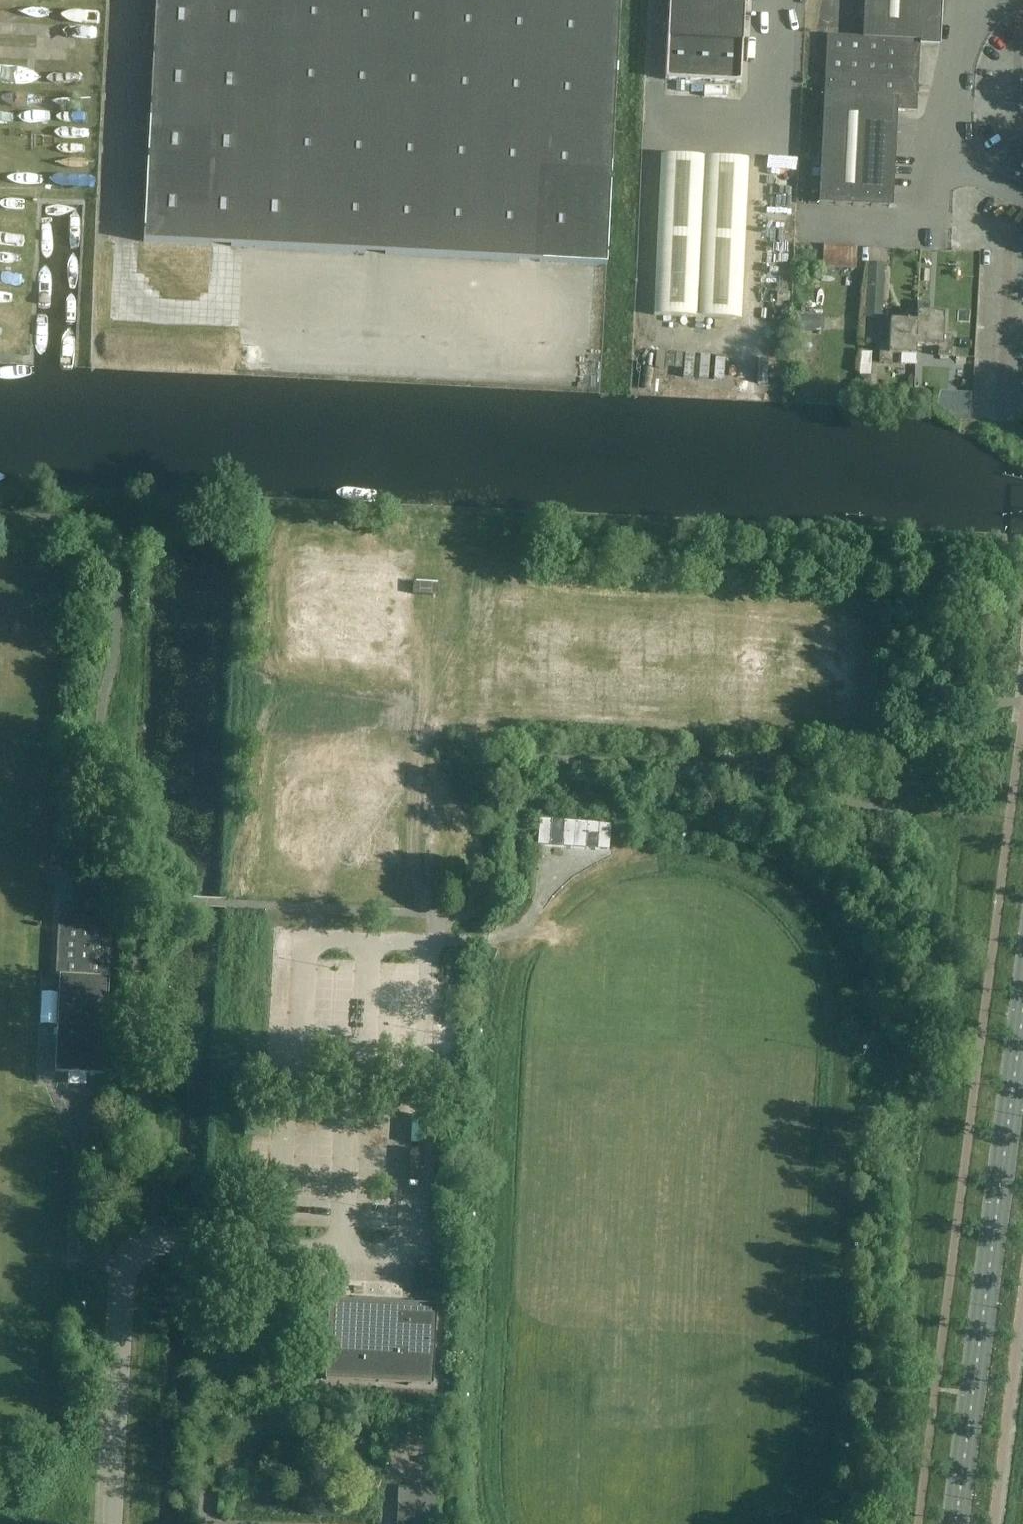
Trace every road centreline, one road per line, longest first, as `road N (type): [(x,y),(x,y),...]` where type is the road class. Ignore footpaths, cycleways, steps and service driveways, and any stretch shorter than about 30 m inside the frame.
road 1 (secondary): [(954,1523),(1022,1000)]
road 2 (unclassified): [(117,1523),(133,1259),(157,1244),(278,1250)]

